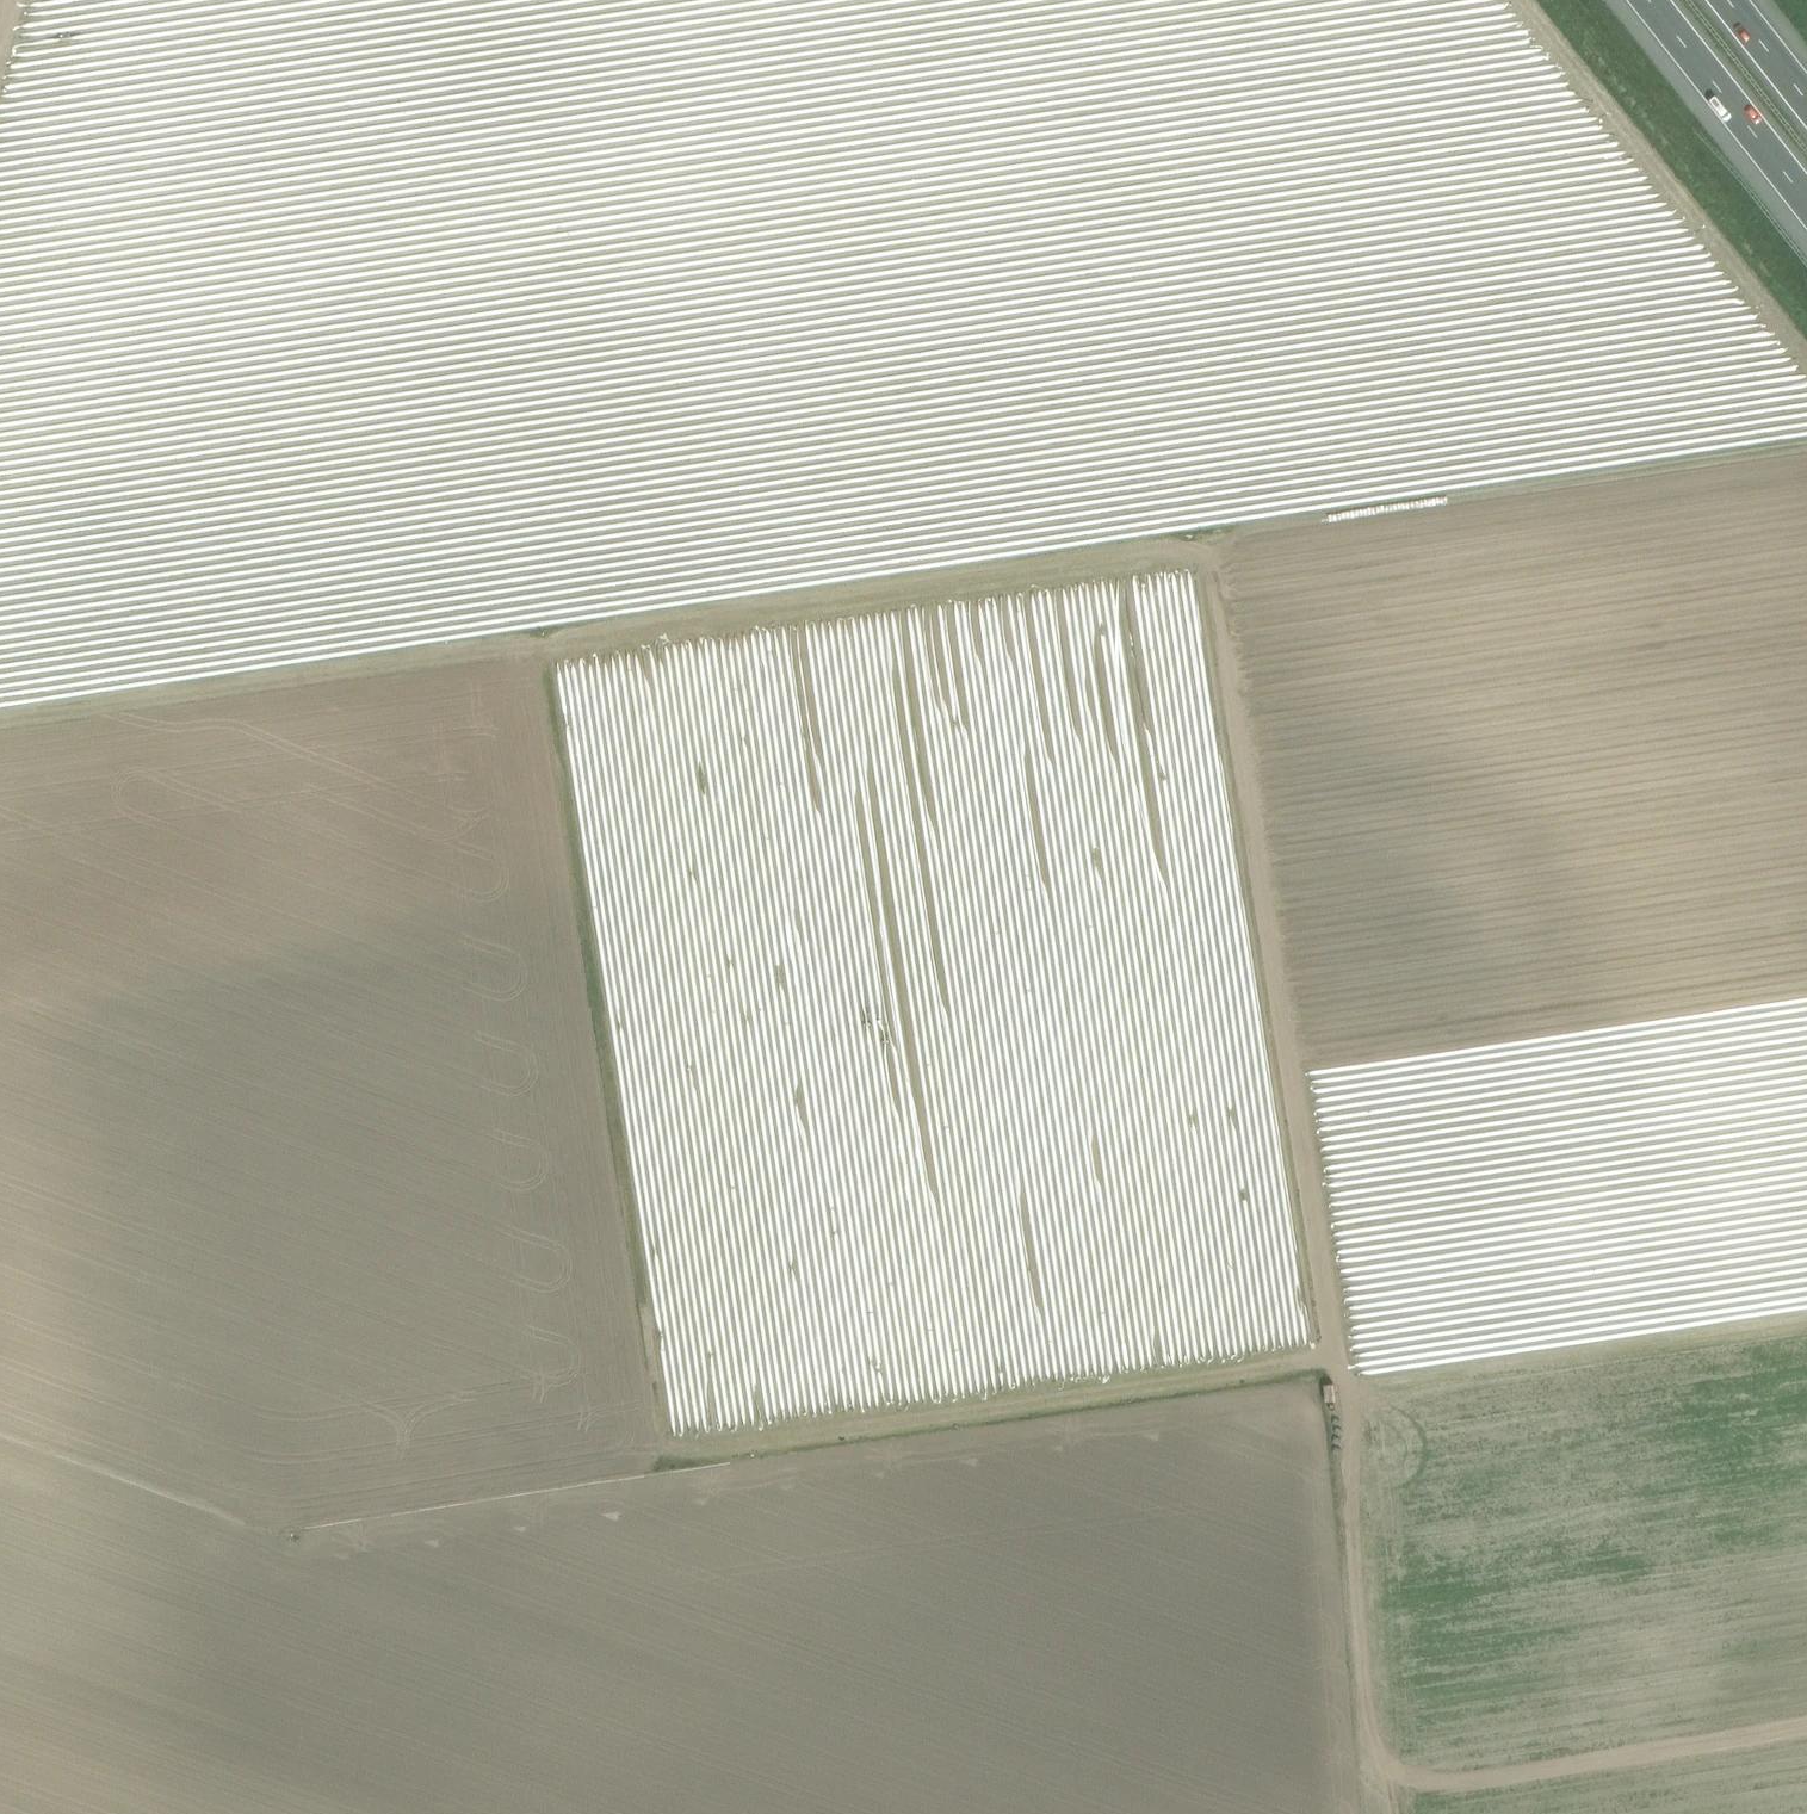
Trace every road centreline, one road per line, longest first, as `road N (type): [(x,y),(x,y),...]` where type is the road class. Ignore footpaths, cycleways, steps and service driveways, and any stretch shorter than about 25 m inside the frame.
road 1 (motorway): [(1650,0),(1806,201)]
road 2 (motorway): [(1806,99),(1729,0)]

